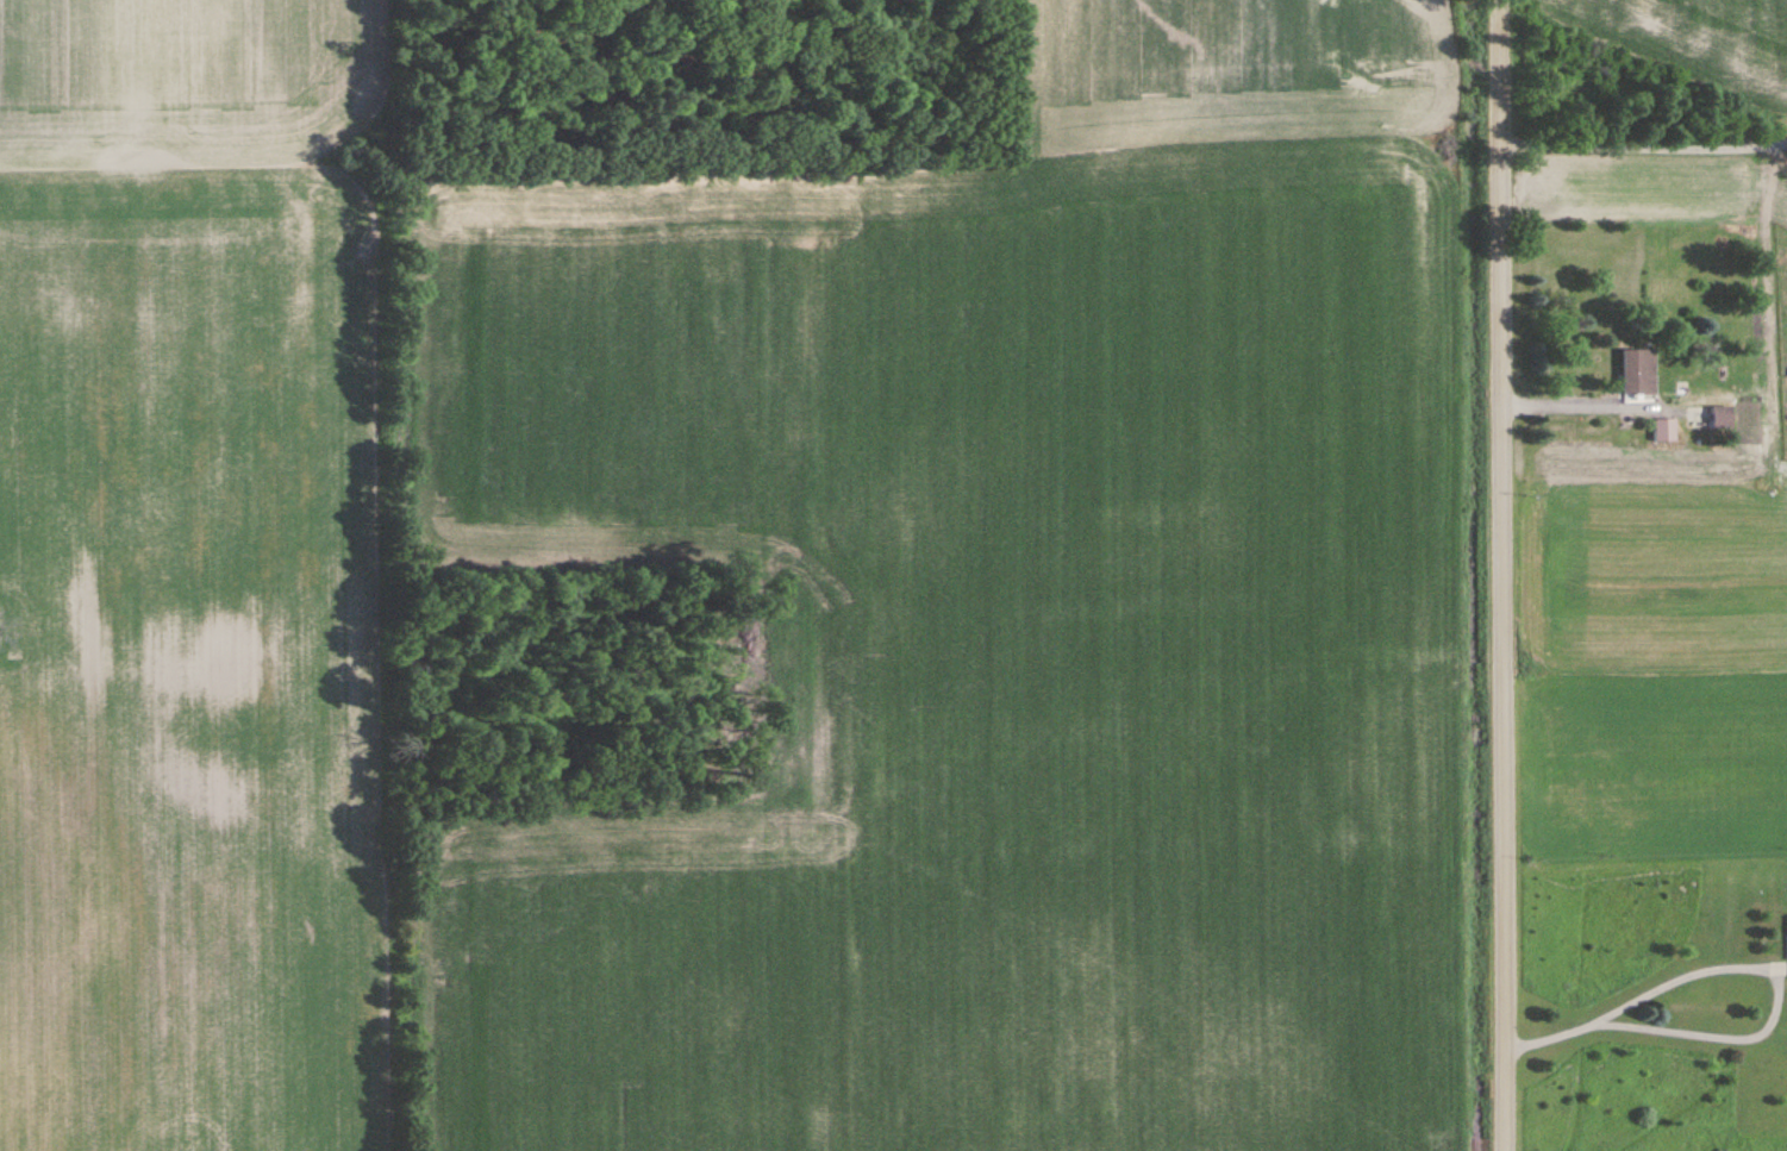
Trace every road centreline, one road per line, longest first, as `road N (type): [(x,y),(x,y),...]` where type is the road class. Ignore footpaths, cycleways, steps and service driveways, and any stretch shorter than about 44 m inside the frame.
road 1 (residential): [(1498,1150),(1499,0)]

